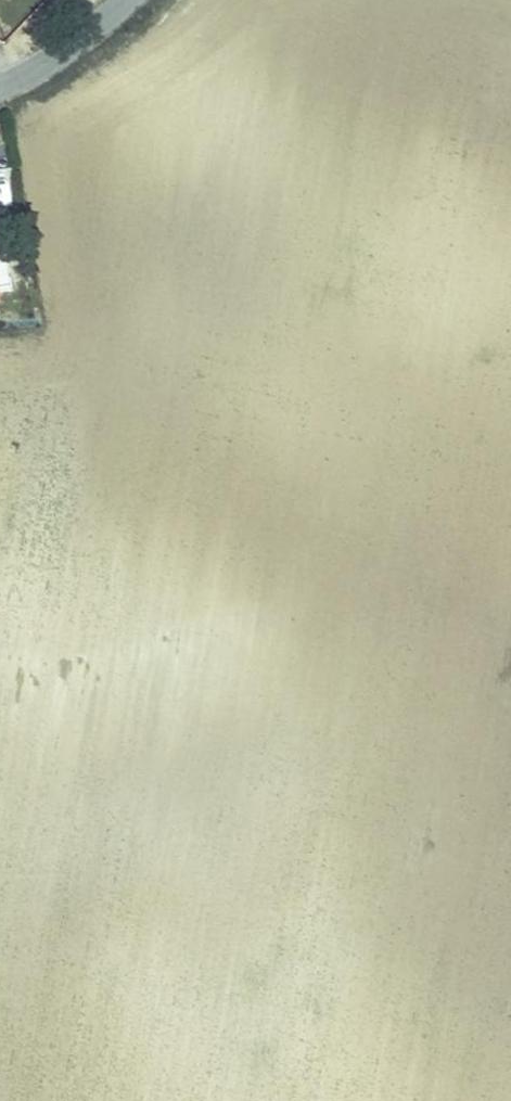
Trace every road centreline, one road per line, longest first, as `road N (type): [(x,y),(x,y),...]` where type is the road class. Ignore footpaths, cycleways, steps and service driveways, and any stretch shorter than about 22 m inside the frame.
road 1 (tertiary): [(0,87),(77,40),(121,0)]

